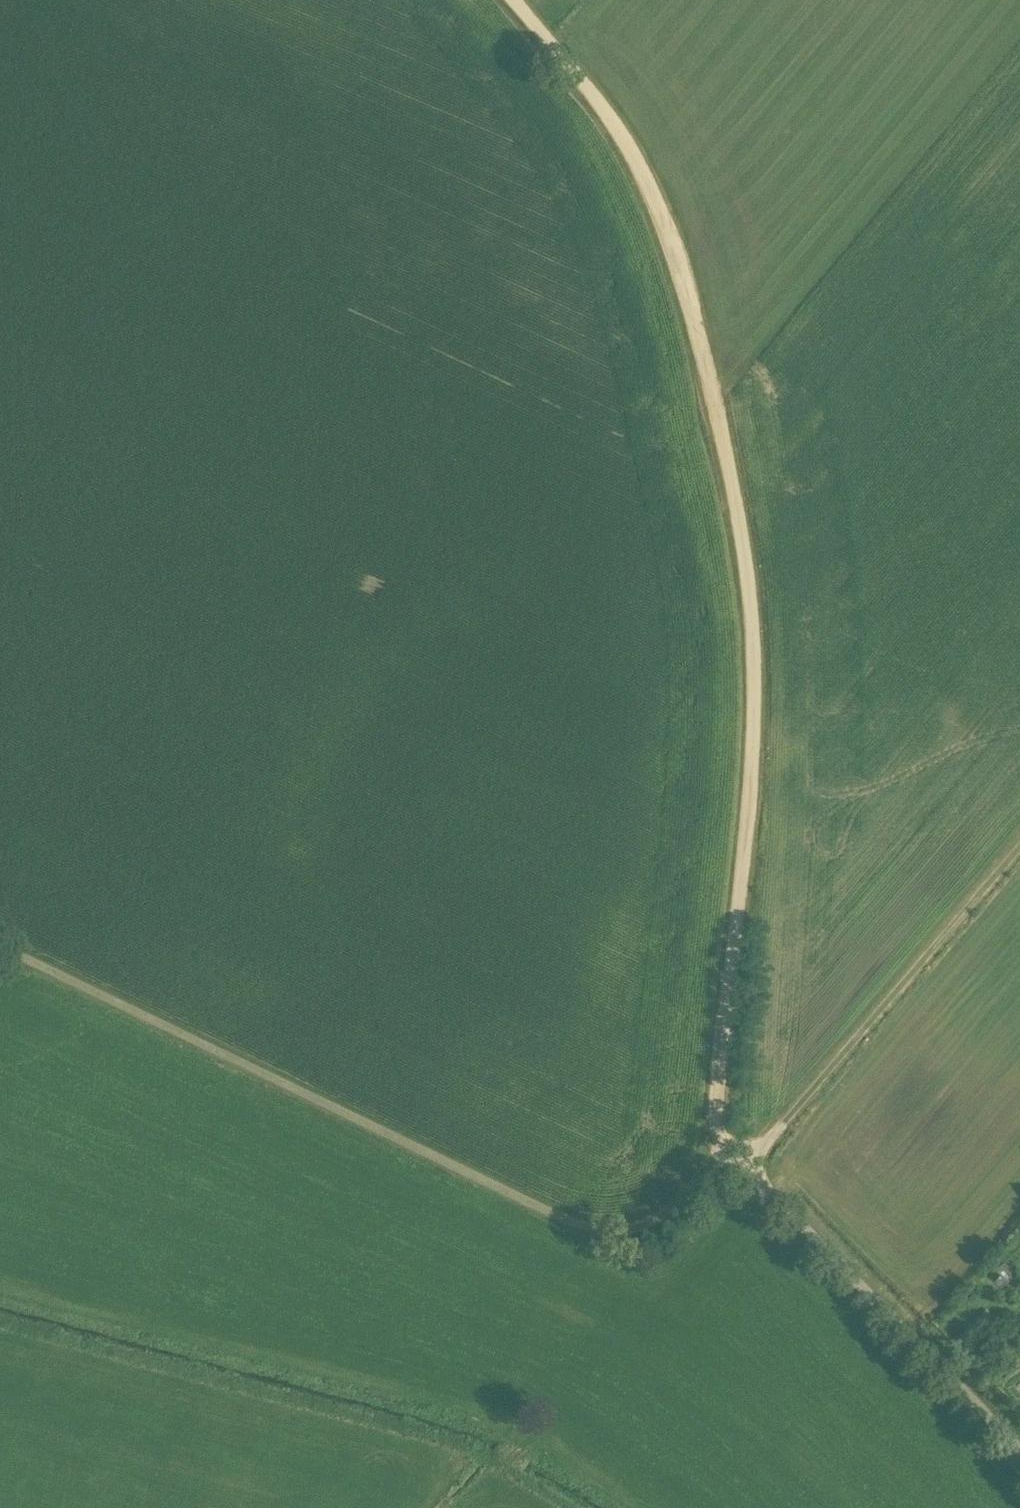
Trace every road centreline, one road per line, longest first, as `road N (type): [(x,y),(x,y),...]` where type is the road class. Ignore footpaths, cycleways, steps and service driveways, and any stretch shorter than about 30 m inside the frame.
road 1 (track): [(509,0),(644,173),(762,664),(720,1117)]
road 2 (track): [(0,946),(572,1223),(615,1233),(632,1228),(684,1194),(726,1149)]
road 3 (unclassified): [(1019,1449),(726,1149),(720,1117)]
road 4 (track): [(742,1164),(1019,844)]

